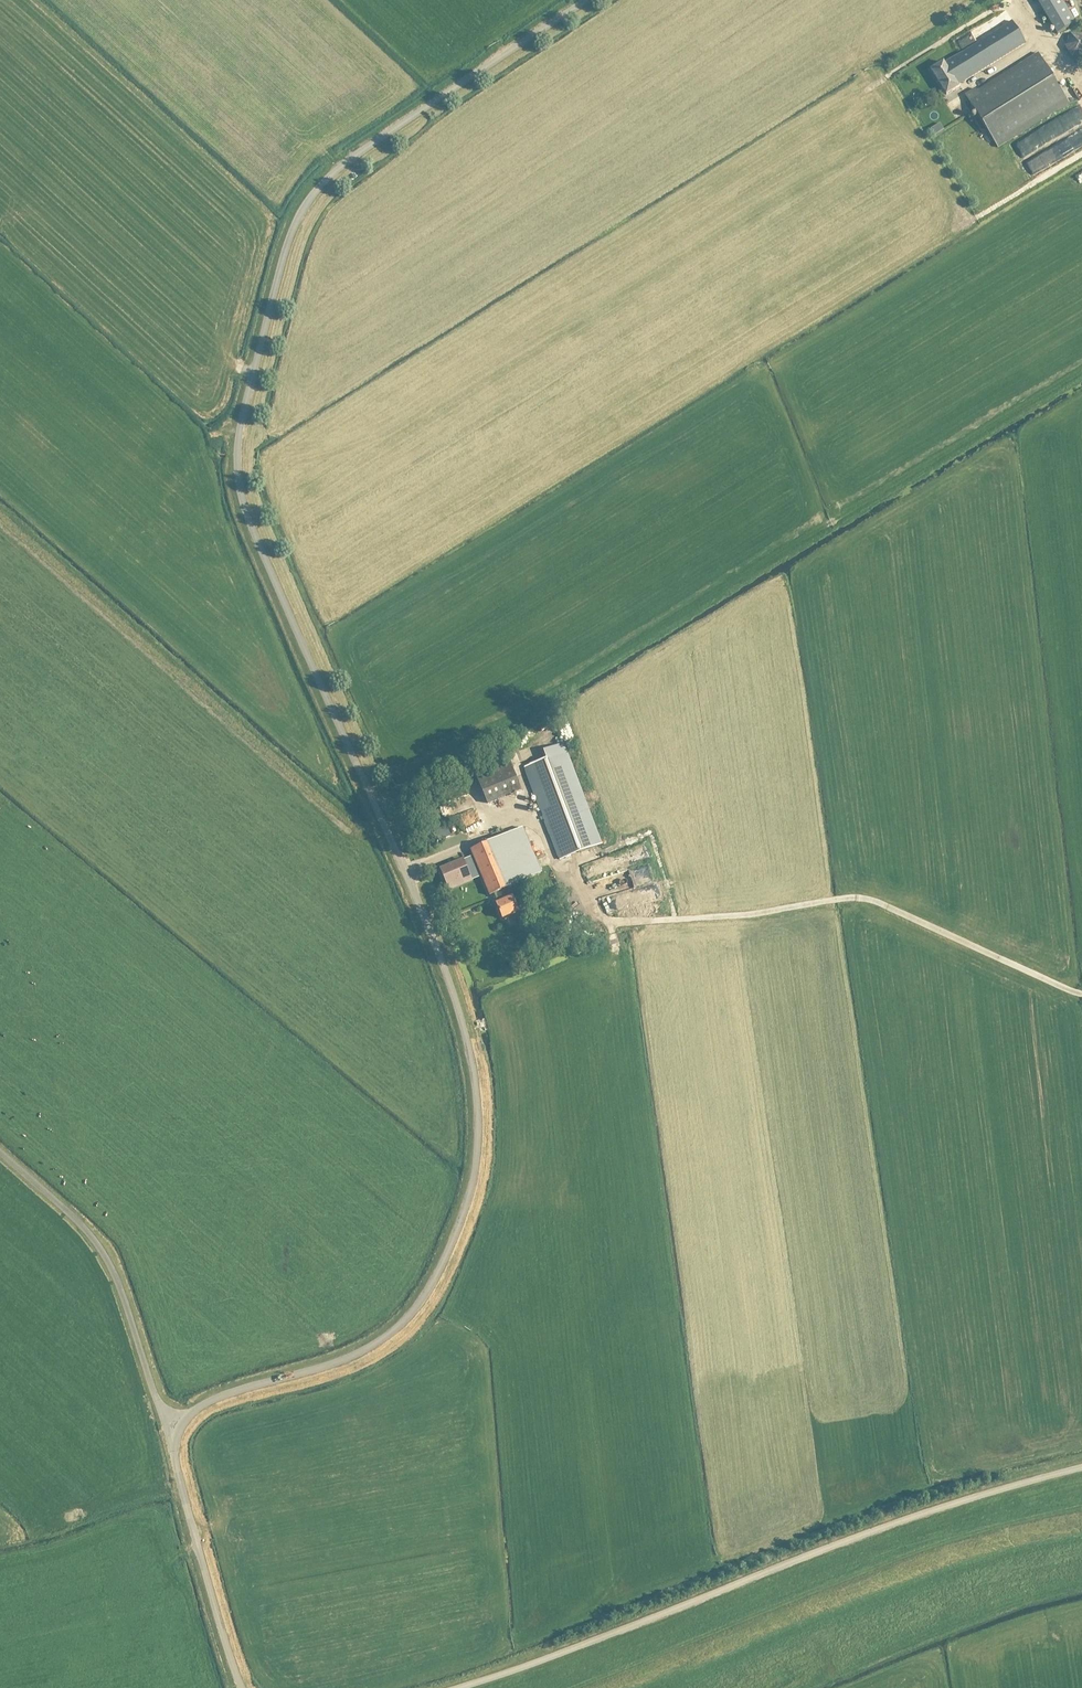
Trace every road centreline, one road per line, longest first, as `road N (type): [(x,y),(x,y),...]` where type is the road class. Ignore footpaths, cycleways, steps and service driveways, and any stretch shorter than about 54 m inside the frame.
road 1 (unclassified): [(165,1427),(210,1402),(361,1353),(401,1325),(429,1289),(473,1156),(474,1099),(452,986),(235,502),(229,440),(275,258),(299,201),(330,167),(584,0)]
road 2 (unclassified): [(455,1687),(876,1529),(1081,1467)]
road 3 (unclassified): [(165,1427),(109,1264),(92,1238),(0,1156)]
road 4 (unclassified): [(241,1687),(165,1427)]

